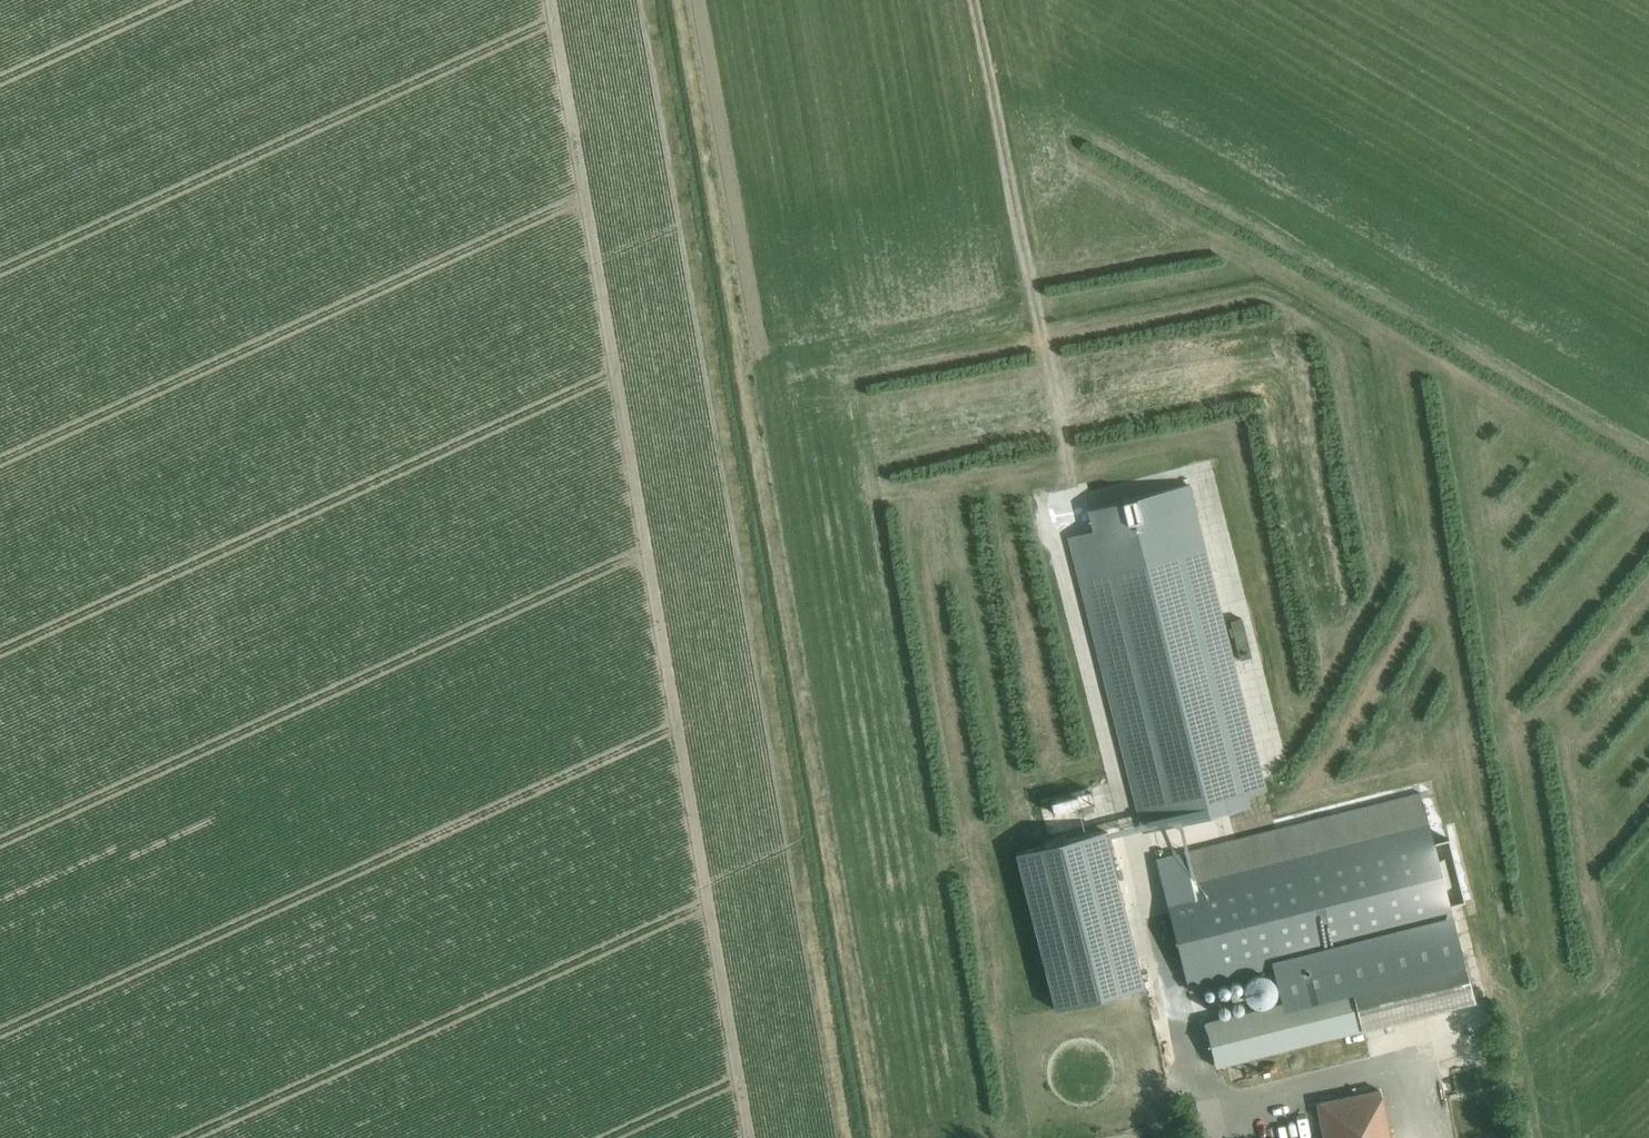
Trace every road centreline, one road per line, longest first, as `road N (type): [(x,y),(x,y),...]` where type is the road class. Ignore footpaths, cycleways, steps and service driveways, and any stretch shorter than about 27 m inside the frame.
road 1 (track): [(1421,1137),(1416,1060),(1195,1107),(1068,527),(966,0)]

